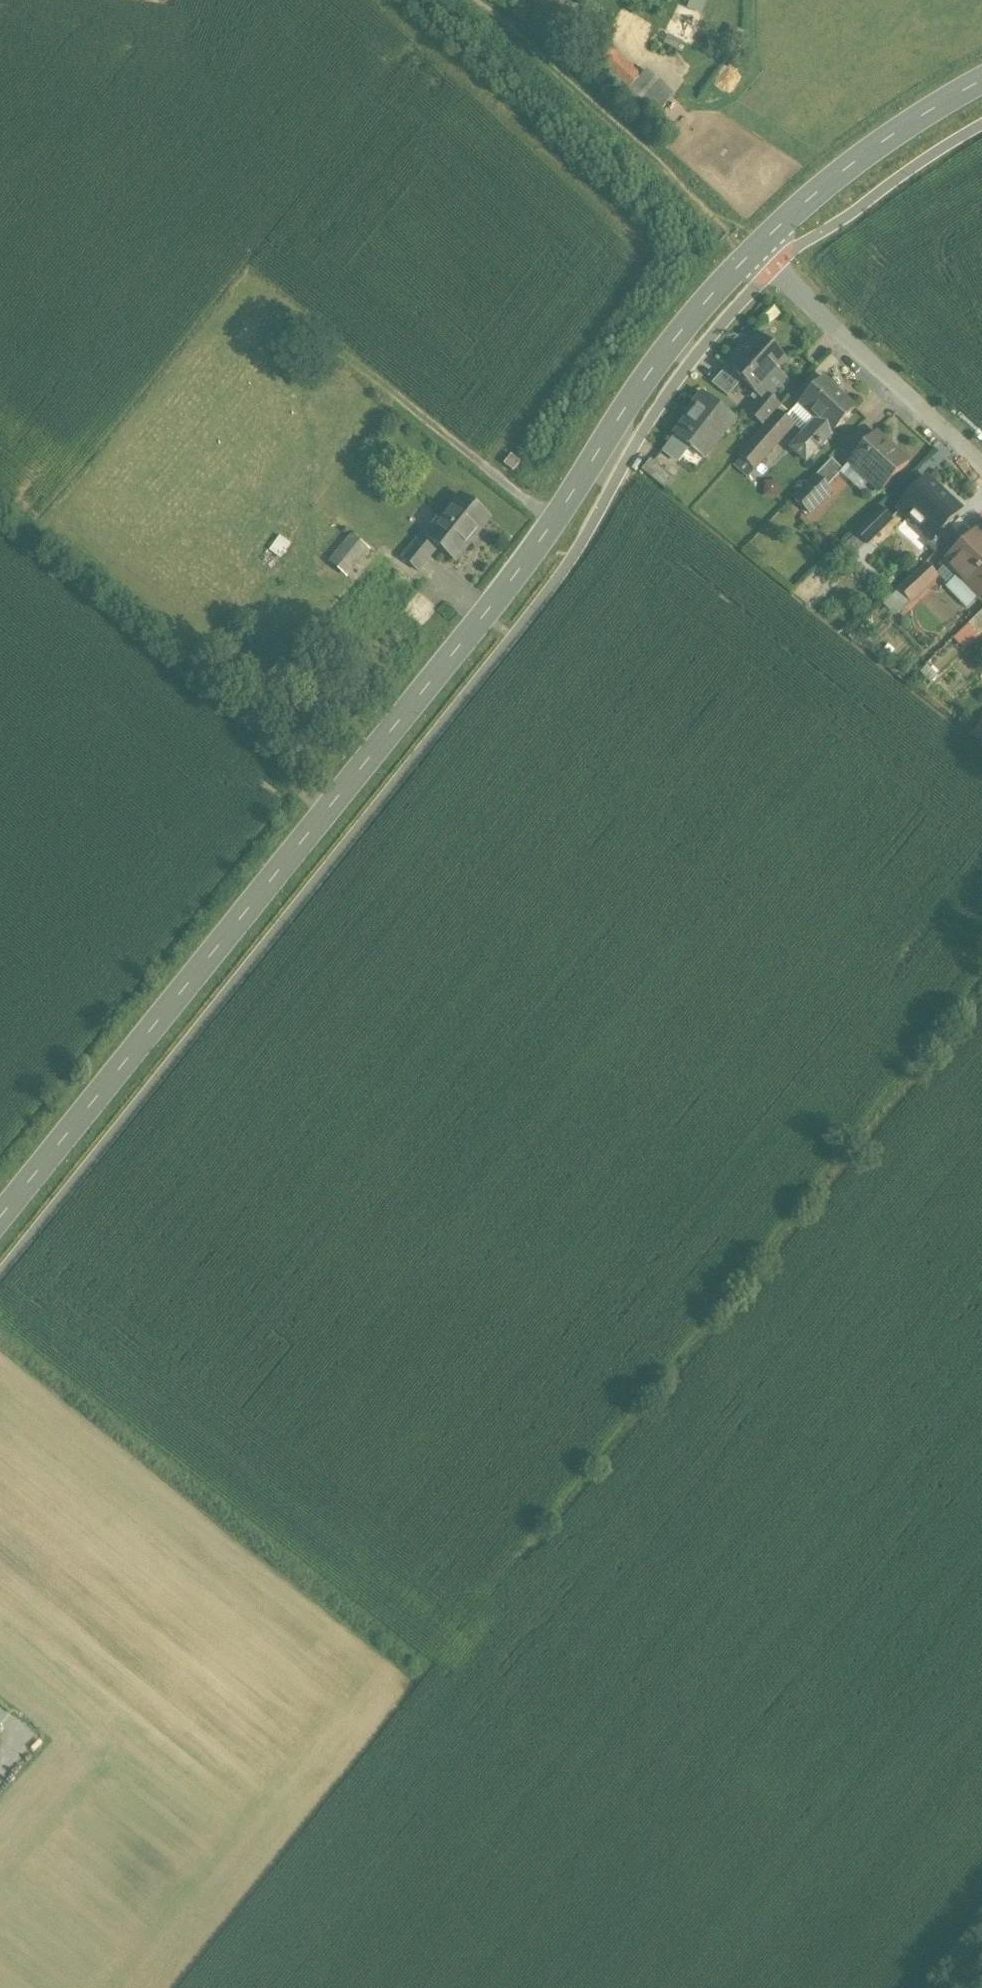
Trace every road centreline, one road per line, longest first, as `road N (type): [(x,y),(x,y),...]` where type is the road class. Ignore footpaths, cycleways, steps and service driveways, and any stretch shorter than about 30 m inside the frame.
road 1 (tertiary): [(0,1219),(520,570),(651,370),(751,253)]
road 2 (residential): [(981,467),(751,253)]
road 3 (tertiary): [(751,253),(851,165),(981,82)]

